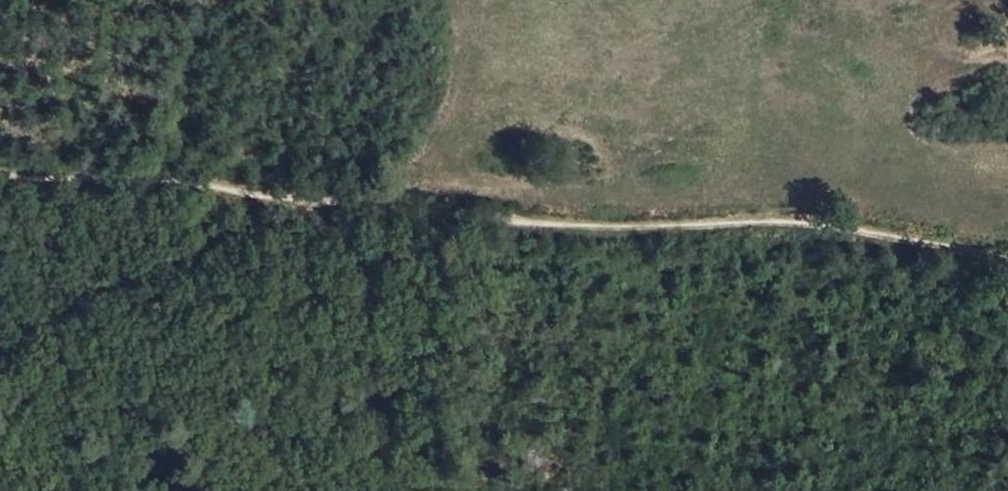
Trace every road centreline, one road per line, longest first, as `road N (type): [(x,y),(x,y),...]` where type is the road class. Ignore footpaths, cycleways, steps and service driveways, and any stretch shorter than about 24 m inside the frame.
road 1 (track): [(0,165),(510,225),(630,229),(788,219),(1007,263)]

